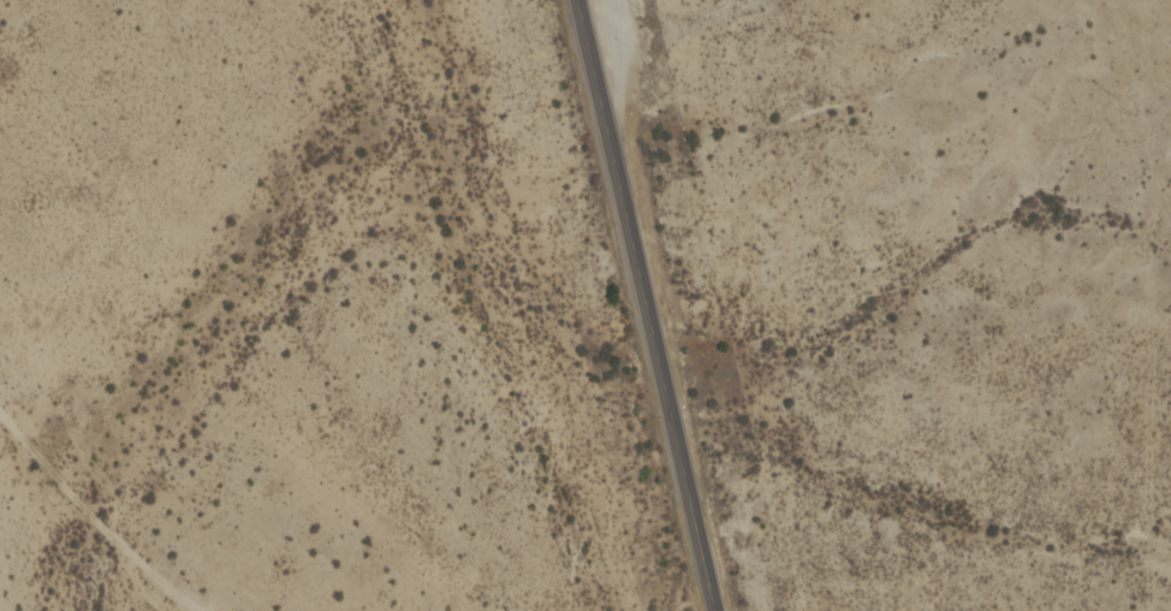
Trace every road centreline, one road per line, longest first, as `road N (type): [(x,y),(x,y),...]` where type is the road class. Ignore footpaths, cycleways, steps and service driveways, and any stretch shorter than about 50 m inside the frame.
road 1 (secondary): [(715,610),(577,0)]
road 2 (track): [(0,412),(78,503),(200,610)]

